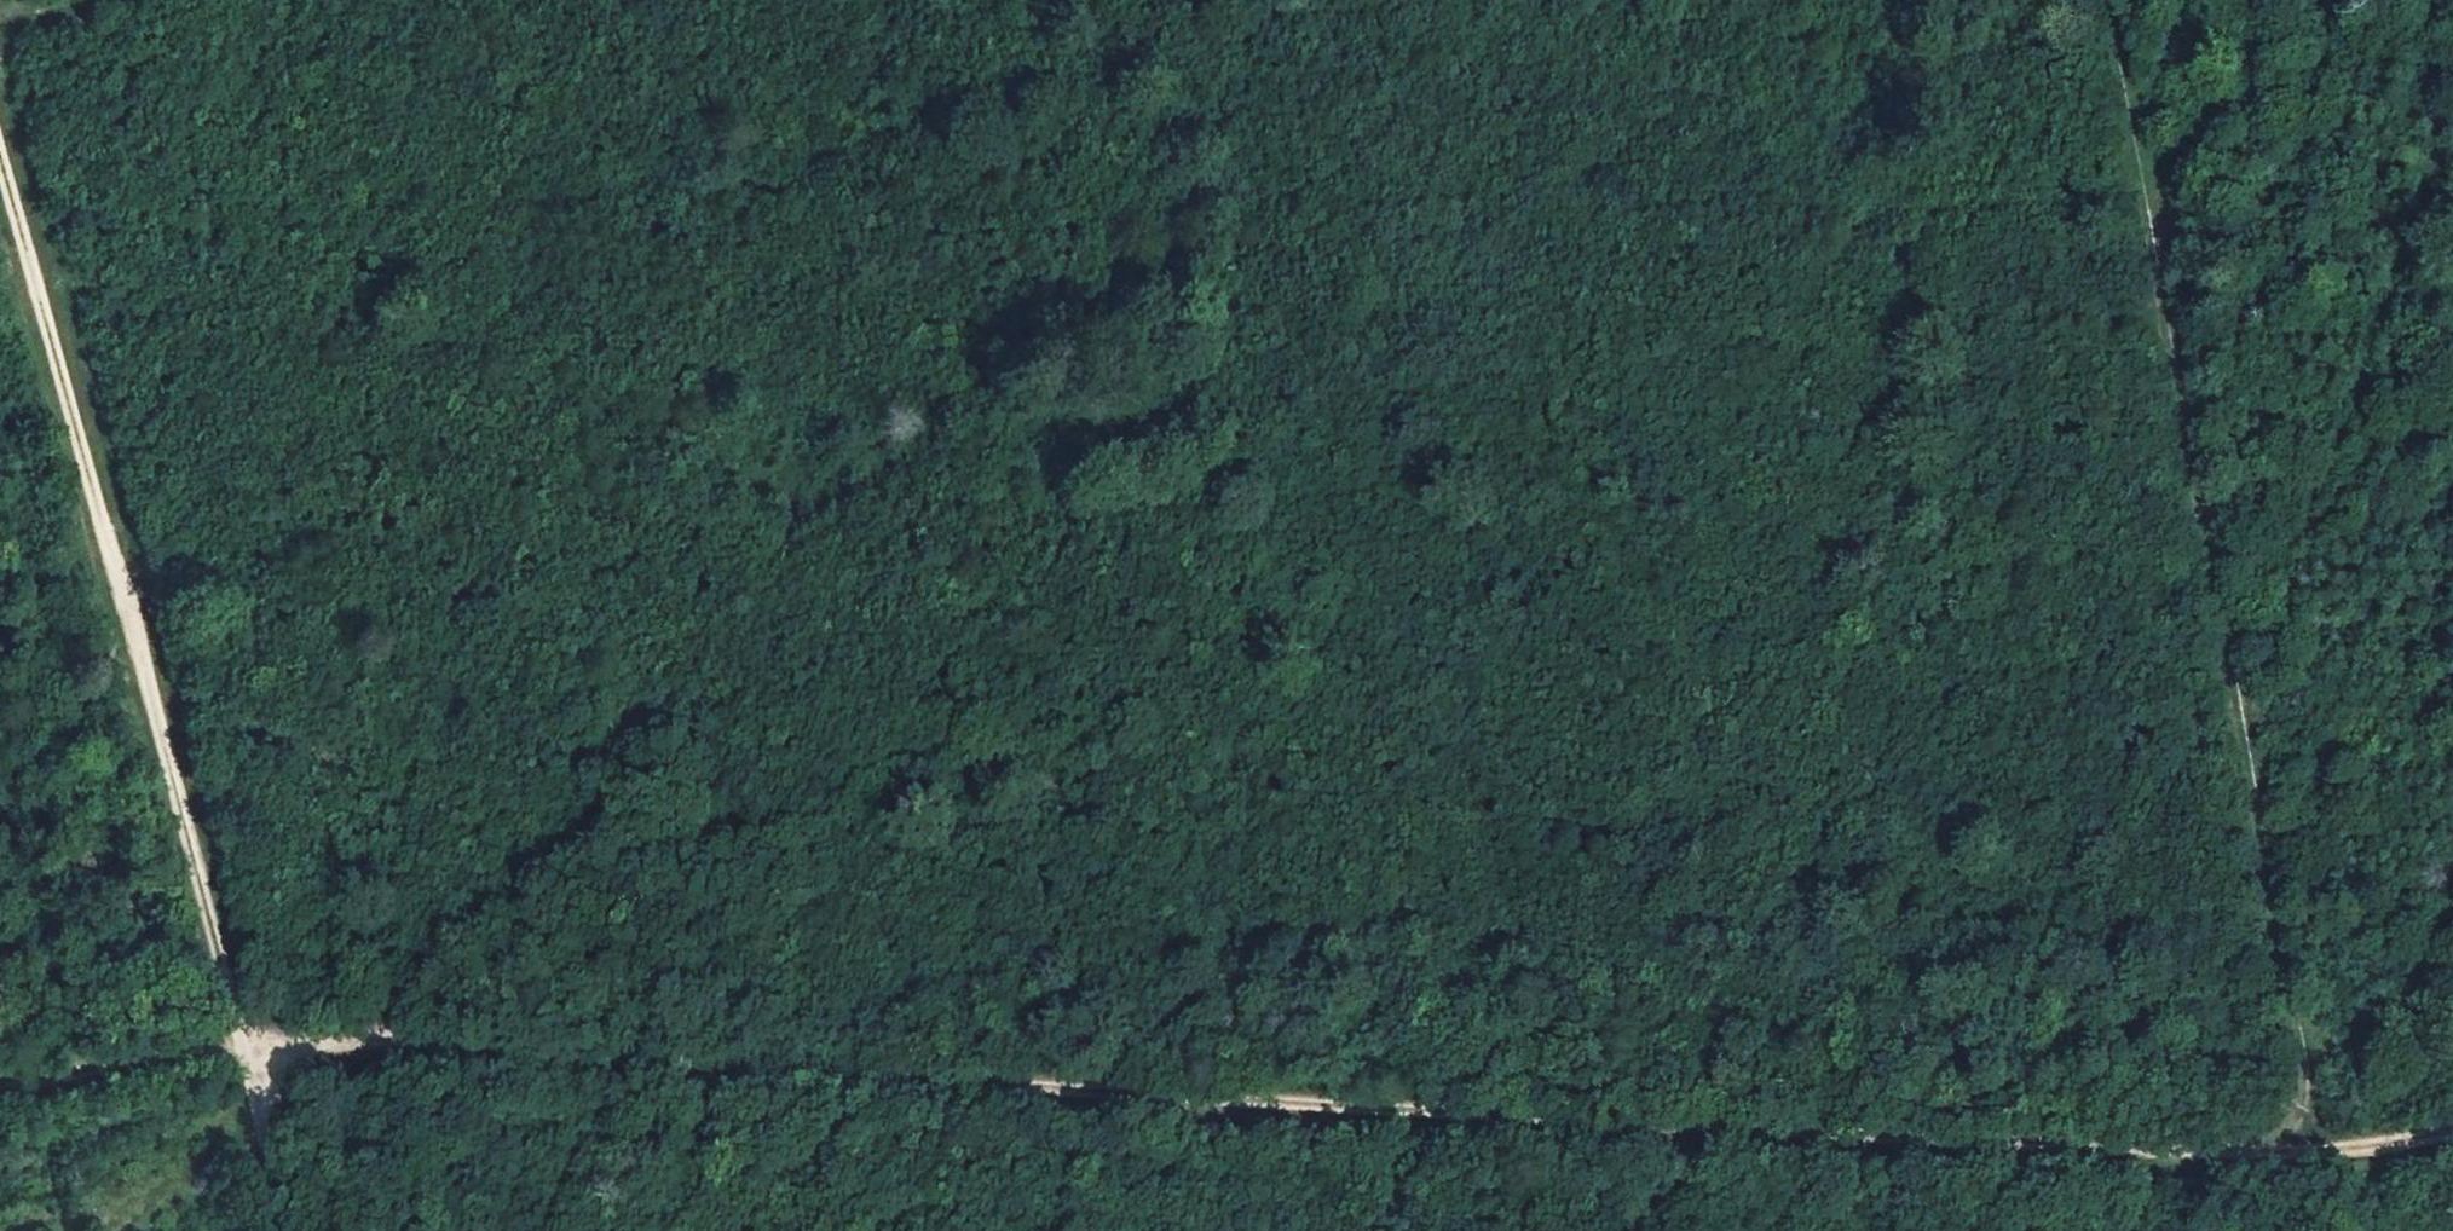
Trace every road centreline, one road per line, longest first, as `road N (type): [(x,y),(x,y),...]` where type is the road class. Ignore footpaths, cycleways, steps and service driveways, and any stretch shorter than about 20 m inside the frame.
road 1 (track): [(2452,1150),(2361,1172),(241,1032)]
road 2 (track): [(241,1032),(0,159)]
road 3 (track): [(241,1032),(0,1096)]
road 4 (track): [(296,1230),(241,1032)]

